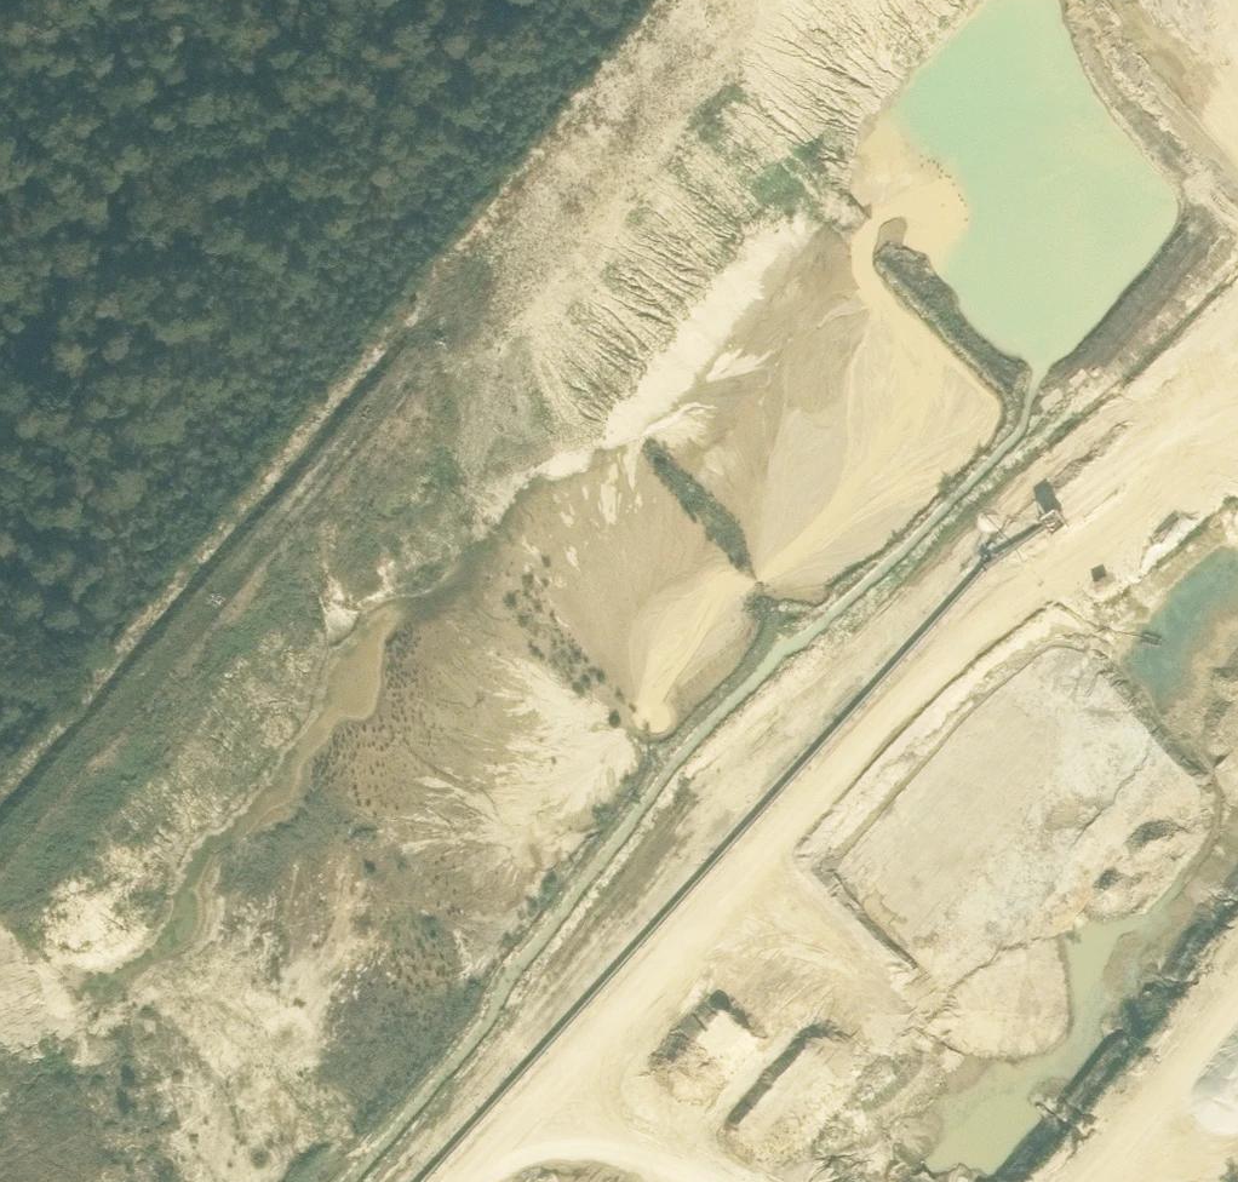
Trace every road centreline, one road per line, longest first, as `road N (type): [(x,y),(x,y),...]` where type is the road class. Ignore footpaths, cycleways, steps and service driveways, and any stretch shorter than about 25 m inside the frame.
road 1 (track): [(178,626),(621,137),(726,0)]
road 2 (track): [(325,0),(0,379)]

